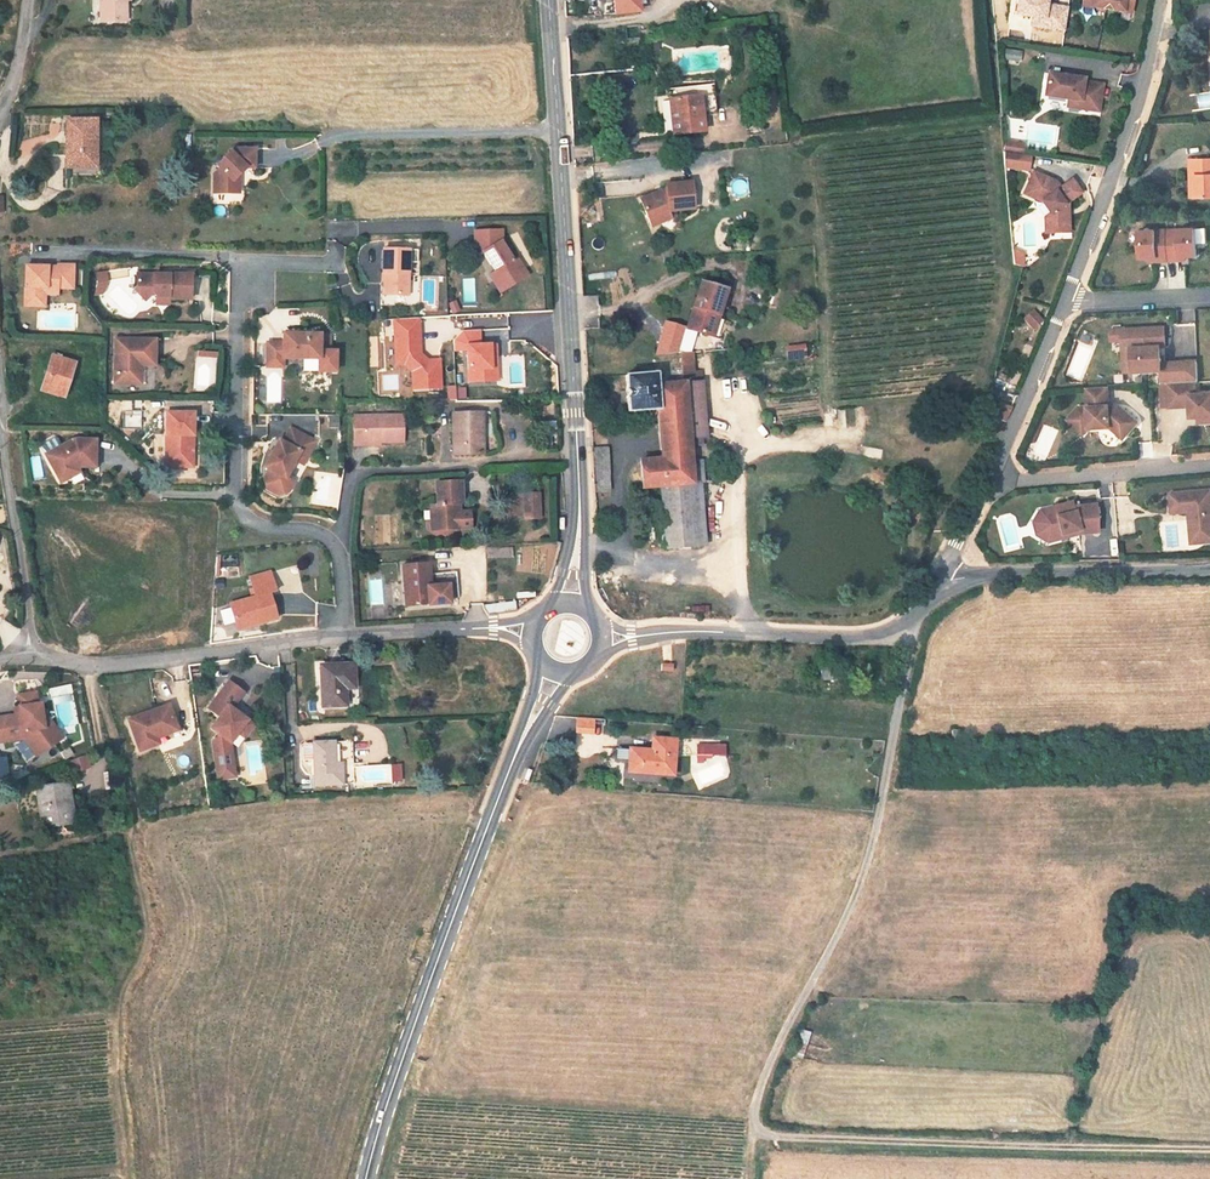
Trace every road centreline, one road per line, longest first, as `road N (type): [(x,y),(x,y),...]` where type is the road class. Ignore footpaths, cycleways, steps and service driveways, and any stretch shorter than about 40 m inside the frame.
road 1 (track): [(1209,1149),(785,1136),(756,1126),(754,1108),(779,1042),(851,906),(874,839),(909,655),(906,623)]
road 2 (secondary): [(552,0),(580,502),(570,606)]
road 3 (secondary): [(553,668),(438,955),(371,1178)]
road 4 (residential): [(599,640),(700,631),(869,635),(906,623),(936,587)]
road 5 (residential): [(237,261),(233,499),(253,527),(332,534)]
road 6 (residential): [(346,632),(157,661),(91,665),(28,654)]
road 7 (residential): [(1068,305),(1138,116),(1162,0)]
road 8 (residential): [(0,381),(25,561),(28,654)]
road 9 (residential): [(936,587),(1019,572),(1209,570)]
road 10 (residential): [(459,227),(333,227),(332,267),(237,261)]
road 11 (residential): [(998,481),(1209,462)]
road 12 (residential): [(237,261),(35,247)]
road 13 (residential): [(998,481),(1068,305)]
road 14 (residential): [(535,631),(346,632)]
road 15 (residential): [(332,534),(353,473),(474,467)]
road 16 (residential): [(1209,298),(1068,305)]
road 17 (residential): [(936,587),(998,481)]

